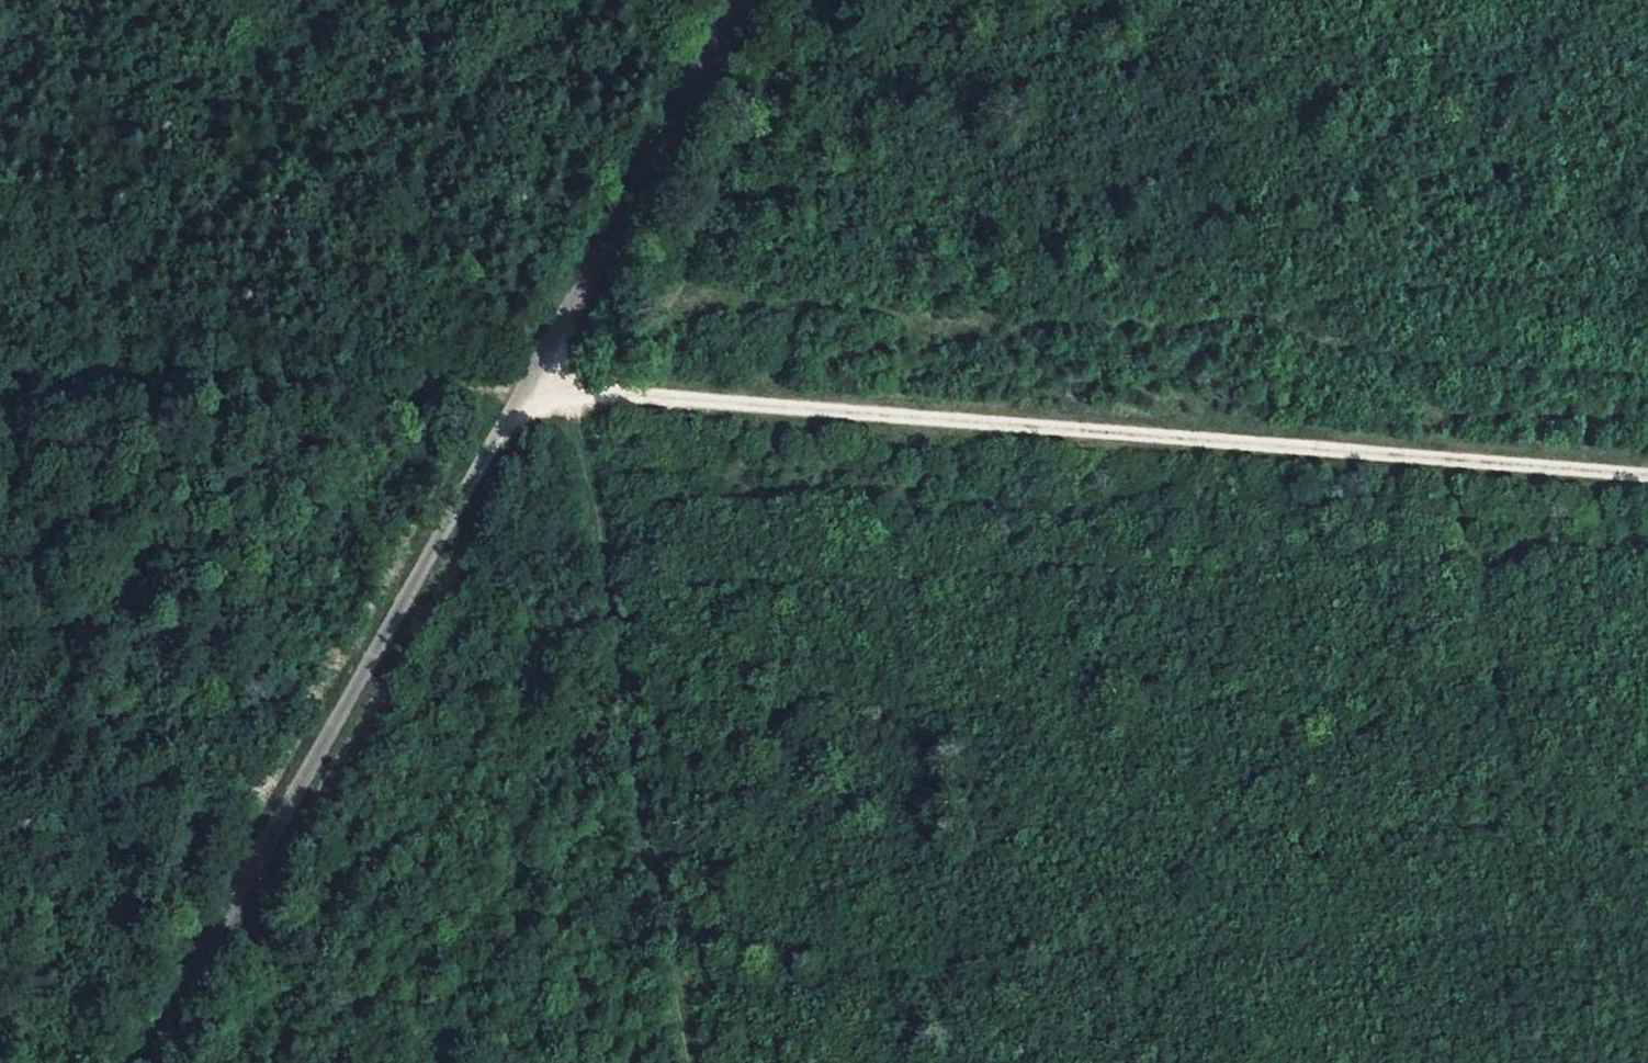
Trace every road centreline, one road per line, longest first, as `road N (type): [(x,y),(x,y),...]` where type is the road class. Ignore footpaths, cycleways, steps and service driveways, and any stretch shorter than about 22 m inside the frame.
road 1 (track): [(1647,480),(573,397)]
road 2 (track): [(134,1062),(518,399)]
road 3 (track): [(518,399),(744,0)]

